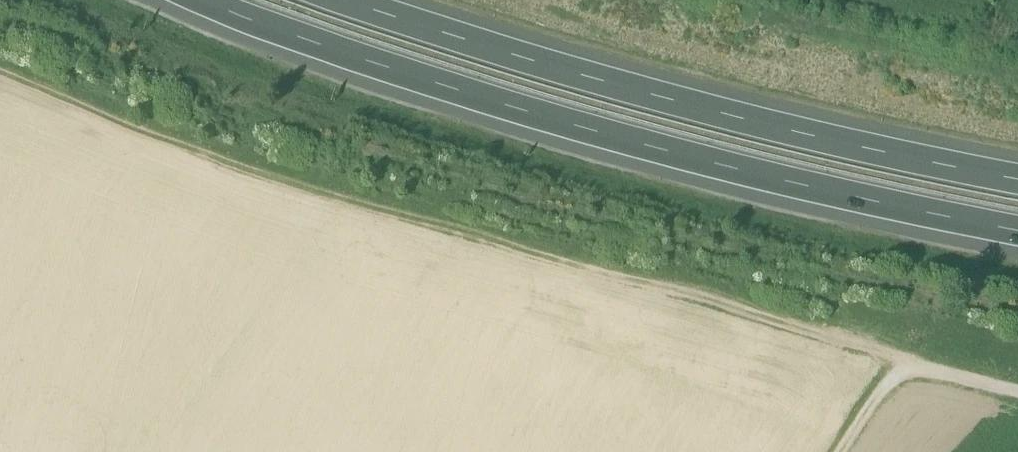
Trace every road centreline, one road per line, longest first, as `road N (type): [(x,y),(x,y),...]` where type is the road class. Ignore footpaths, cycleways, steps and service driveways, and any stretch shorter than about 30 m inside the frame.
road 1 (track): [(0,76),(225,170),(900,353),(897,369)]
road 2 (motorway): [(209,0),(665,144),(1017,228)]
road 3 (motorway): [(1017,176),(673,94),(366,0)]
road 4 (track): [(1017,390),(897,369),(841,451)]

